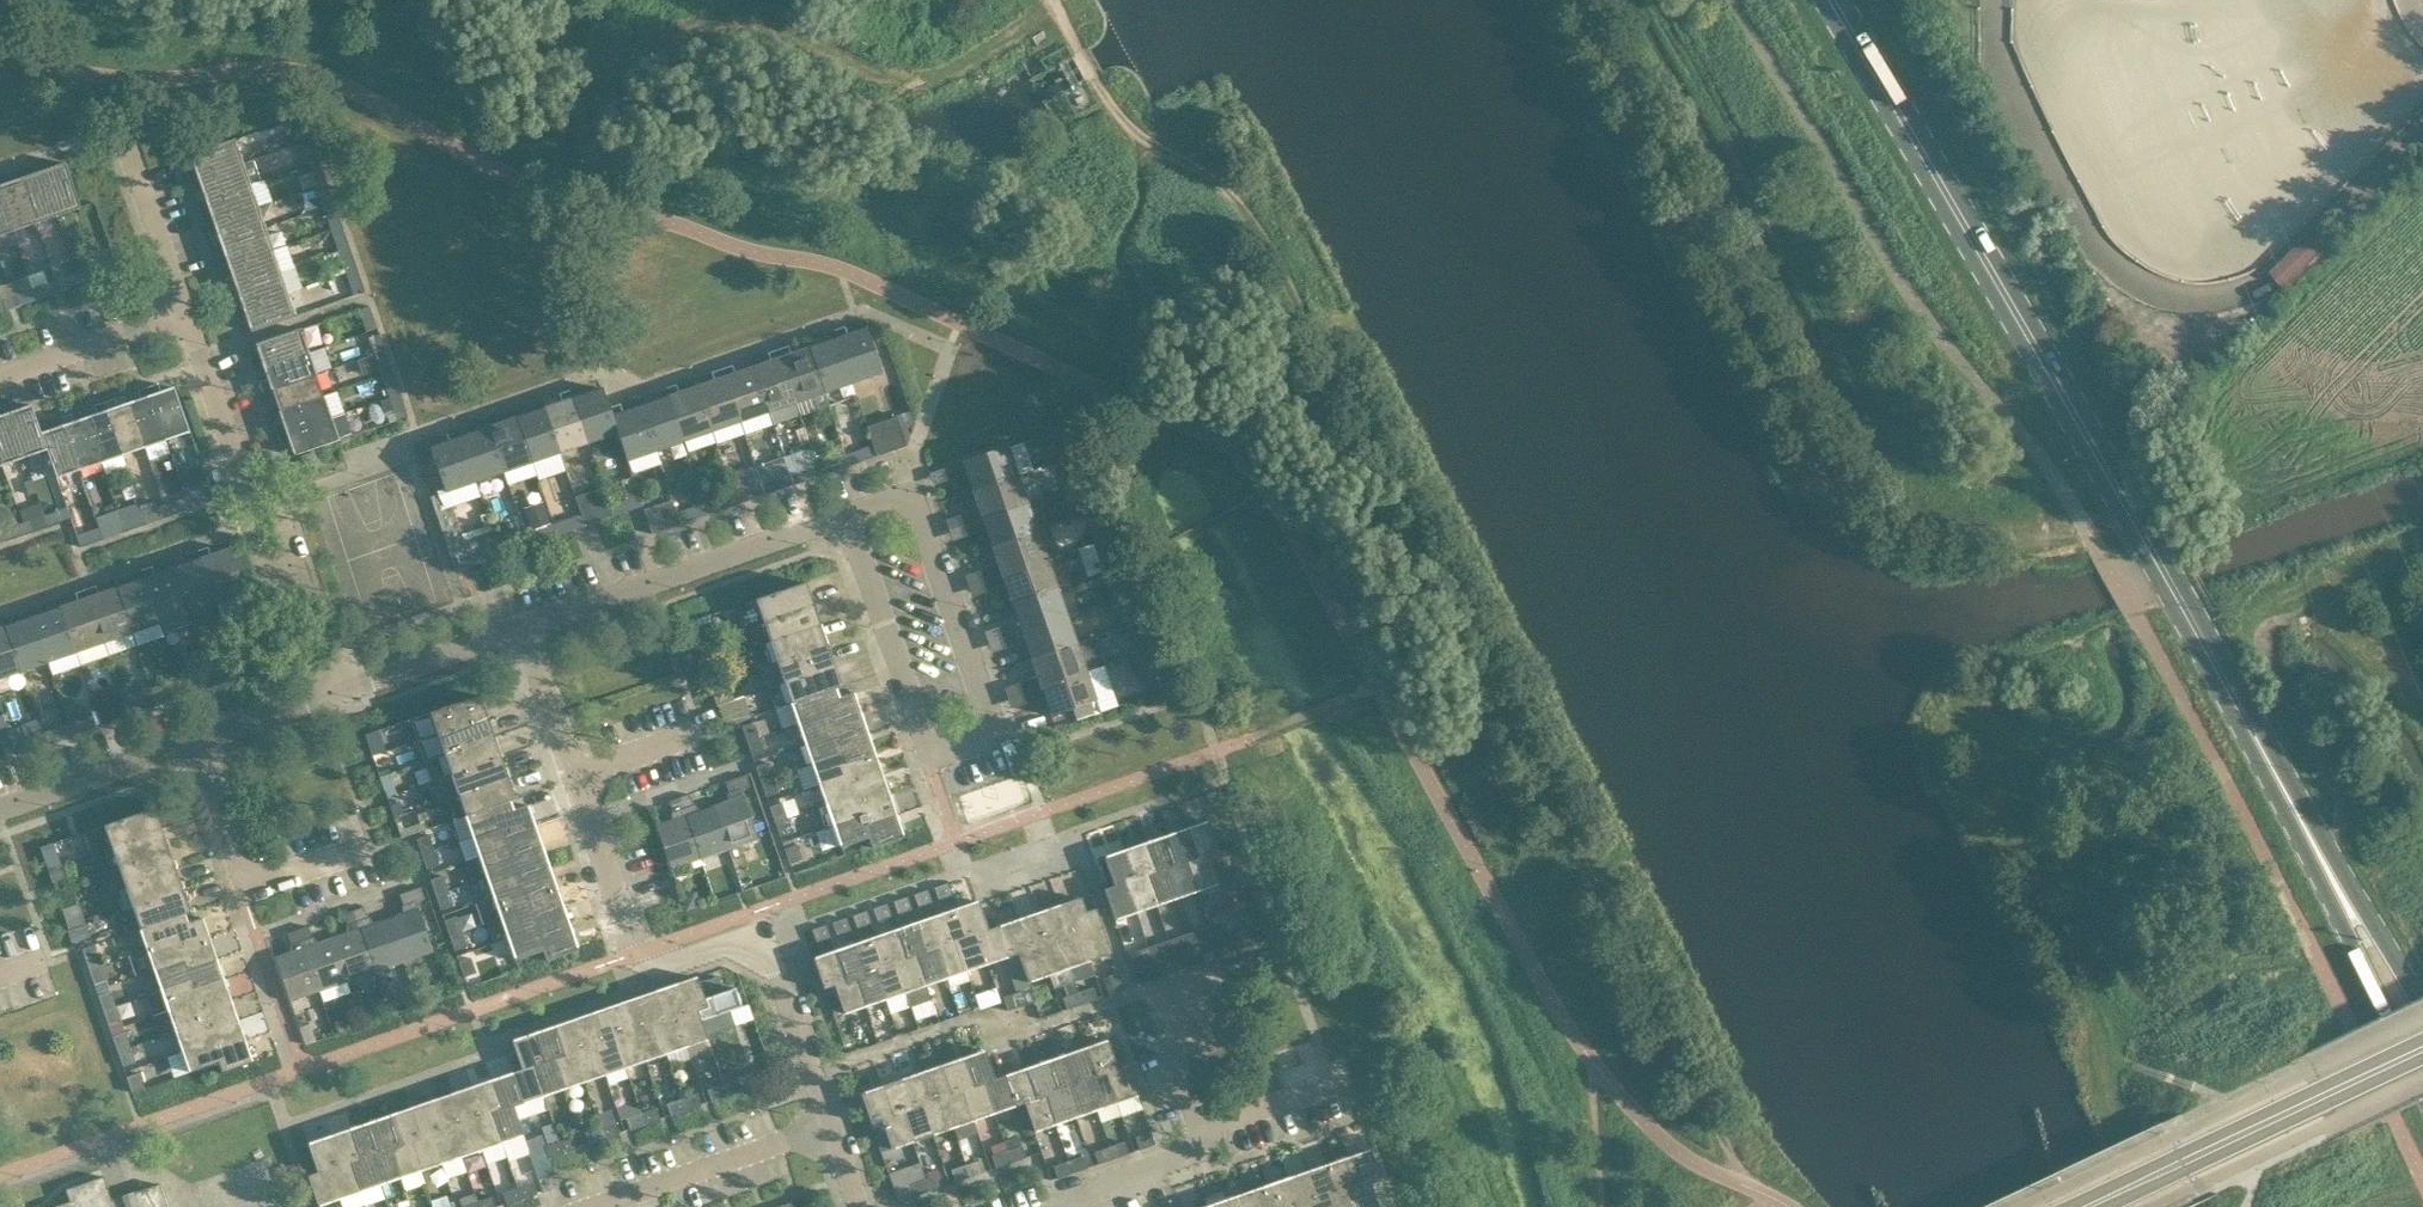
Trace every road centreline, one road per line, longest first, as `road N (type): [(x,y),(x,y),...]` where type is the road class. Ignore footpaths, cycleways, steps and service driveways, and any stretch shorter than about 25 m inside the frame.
road 1 (track): [(1056,0),(1136,135),(1217,180),(1252,221),(1683,1068),(1754,1188)]
road 2 (primary): [(2328,868),(1832,0)]
road 3 (residential): [(831,1128),(776,972),(751,944),(737,941),(654,971),(641,966),(515,631)]
road 4 (residential): [(843,516),(888,499),(912,511),(989,710),(980,738),(932,754),(852,539)]
road 5 (residential): [(338,692),(281,526),(241,478),(184,314)]
road 6 (tertiary): [(2090,1206),(2422,1051)]
road 7 (residential): [(515,631),(843,516)]
road 8 (residential): [(373,845),(243,889),(196,742)]
road 9 (primary): [(2328,868),(2361,964),(2422,1095)]
road 10 (residential): [(598,1206),(831,1128)]
road 11 (residential): [(1201,1131),(1170,1051),(1198,979),(1256,959)]
road 12 (residential): [(0,808),(196,742)]
road 13 (residential): [(184,314),(121,128)]
road 14 (residential): [(0,380),(184,314)]
road 15 (residential): [(338,692),(515,631)]
road 16 (primary): [(2422,1010),(2390,949),(2328,868)]
road 17 (residential): [(1078,1206),(1165,1177),(1193,1151),(1201,1131)]
road 18 (residential): [(196,742),(338,692)]
road 19 (residential): [(1201,1131),(1333,1087)]

